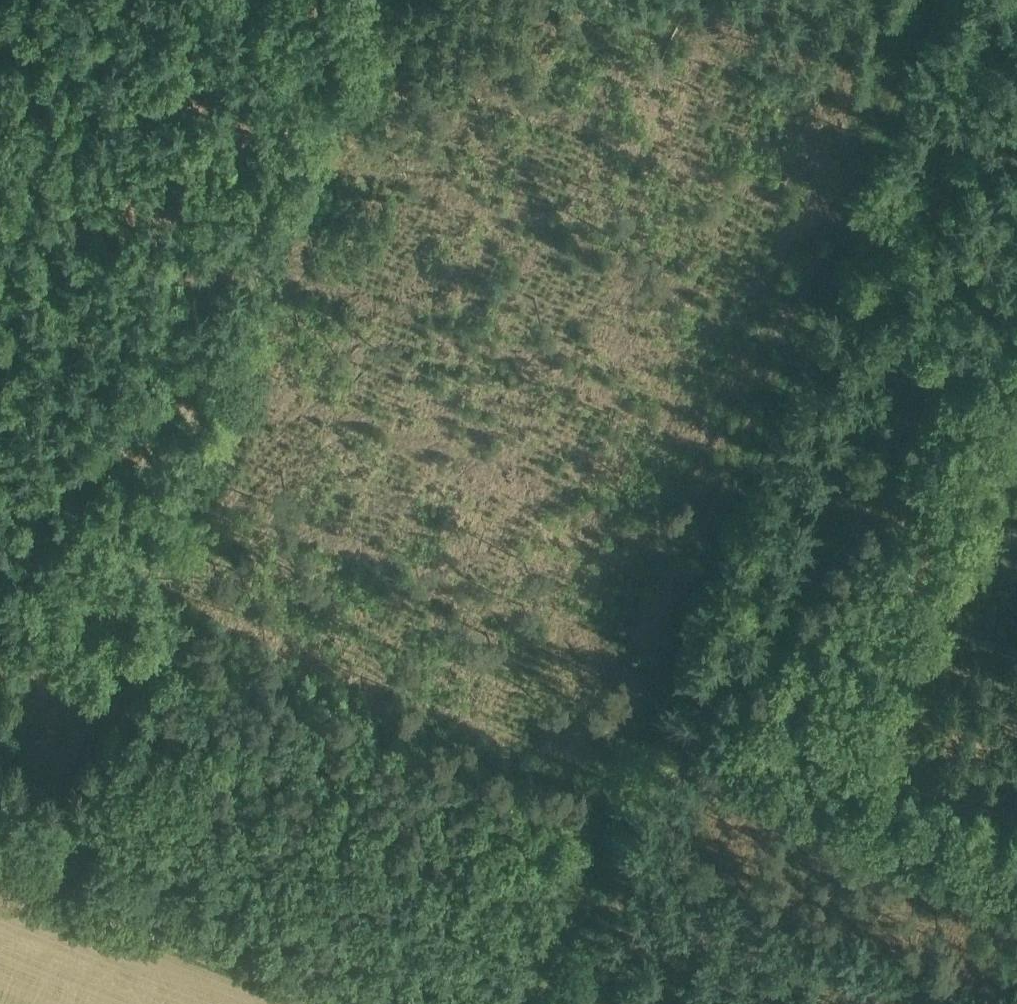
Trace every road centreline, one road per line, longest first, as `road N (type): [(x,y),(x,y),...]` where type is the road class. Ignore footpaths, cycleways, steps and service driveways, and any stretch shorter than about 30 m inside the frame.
road 1 (track): [(923,0),(503,1003)]
road 2 (track): [(0,877),(322,1003)]

